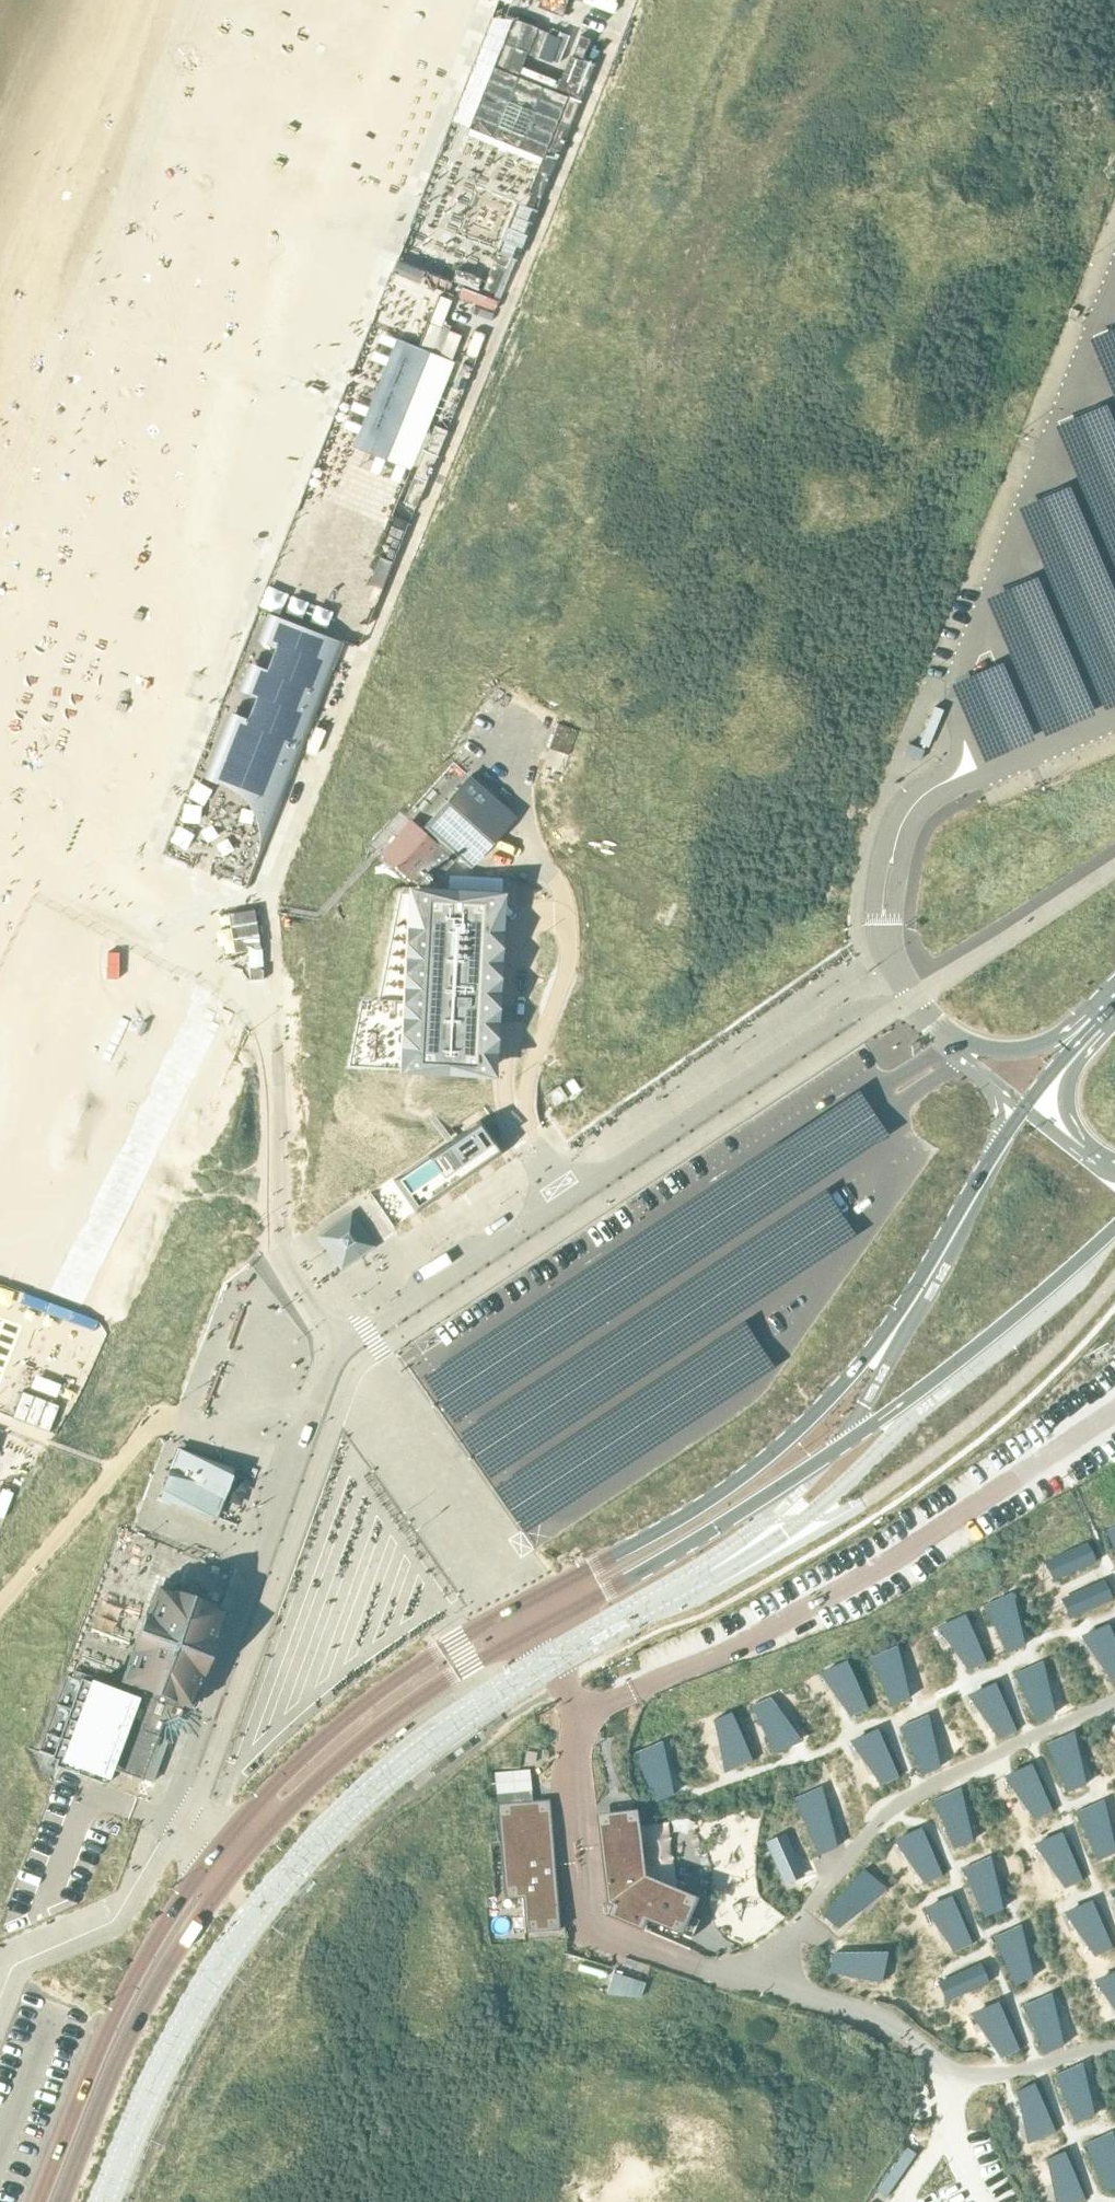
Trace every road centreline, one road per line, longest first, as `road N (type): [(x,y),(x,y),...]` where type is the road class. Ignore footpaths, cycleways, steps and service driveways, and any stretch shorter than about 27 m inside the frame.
road 1 (unclassified): [(950,1040),(913,999),(849,1016),(351,1342),(338,1360),(186,1768),(183,1828),(218,1850)]
road 2 (primary): [(1024,1108),(891,1333),(807,1425),(714,1501),(526,1602)]
road 3 (primary): [(542,1631),(705,1538),(901,1407),(1114,1228)]
road 4 (primary): [(526,1602),(455,1638),(349,1715),(218,1850)]
road 5 (primary): [(218,1850),(144,1956),(38,2201)]
road 6 (primary): [(237,1867),(322,1775),(384,1725),(542,1631)]
road 7 (primary): [(62,2201),(131,2029),(237,1867)]
road 8 (primary): [(1095,1025),(1011,1050),(950,1040)]

